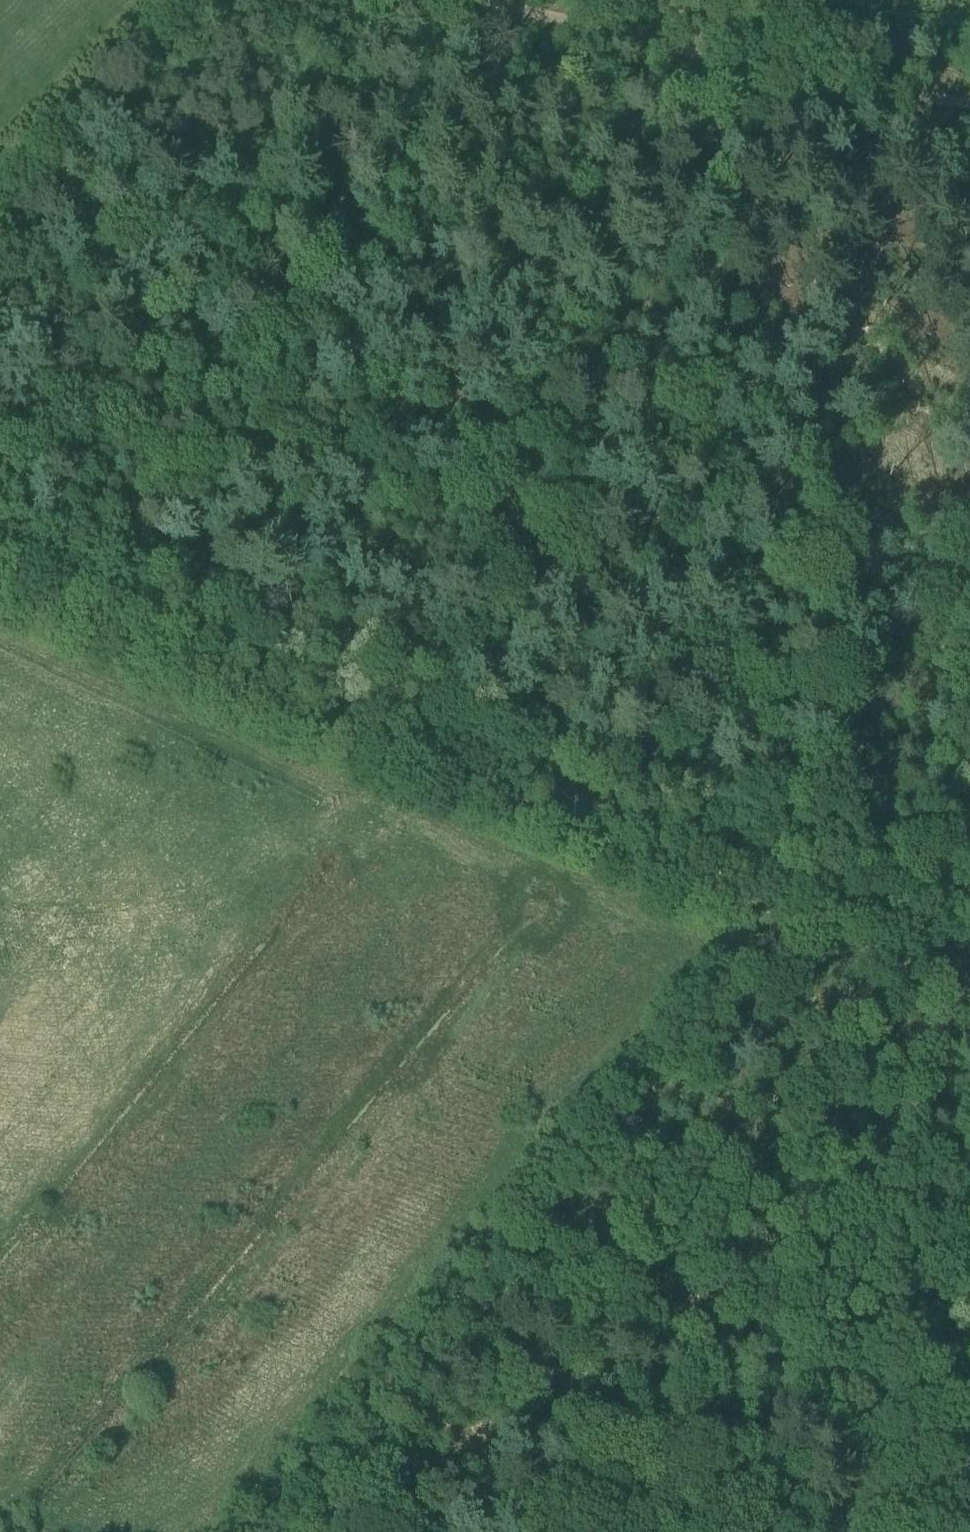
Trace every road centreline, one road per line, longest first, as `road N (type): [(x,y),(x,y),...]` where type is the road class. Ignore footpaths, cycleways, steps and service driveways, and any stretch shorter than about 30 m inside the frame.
road 1 (track): [(817,930),(0,578)]
road 2 (track): [(486,0),(724,60),(969,105)]
road 3 (track): [(817,930),(969,996)]

